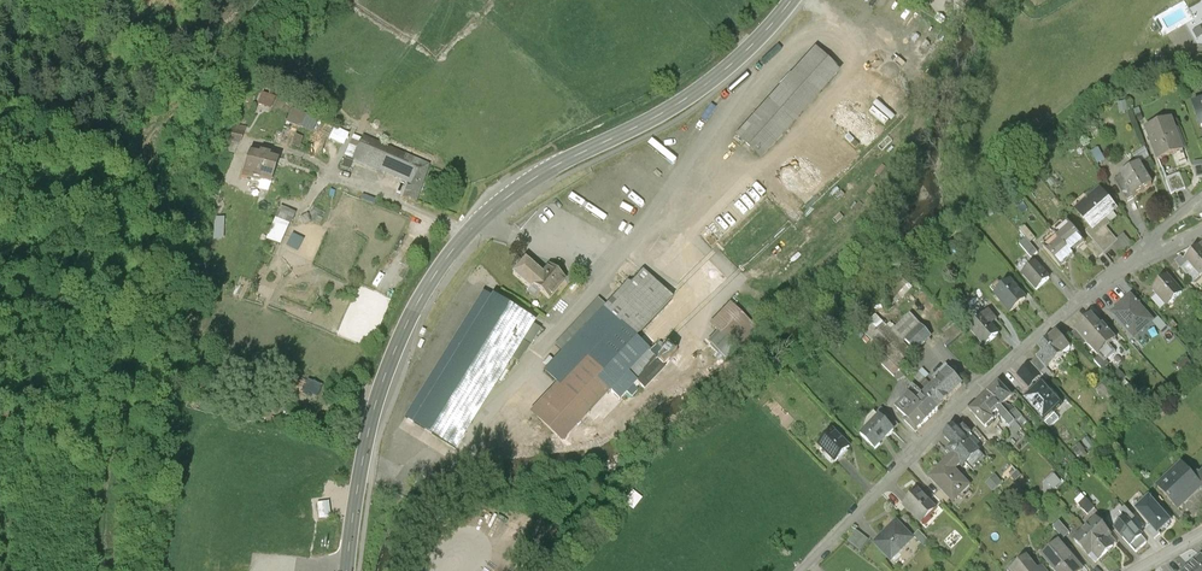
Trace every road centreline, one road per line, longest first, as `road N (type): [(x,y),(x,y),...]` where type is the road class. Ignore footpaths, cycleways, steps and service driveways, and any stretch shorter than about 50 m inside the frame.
road 1 (secondary): [(792,0),(702,88),(521,187),(453,251),(419,301),(374,407),(347,570)]
road 2 (track): [(99,570),(103,500),(153,210),(140,140),(184,98),(259,0)]
road 3 (residential): [(799,570),(918,448),(1124,267)]

